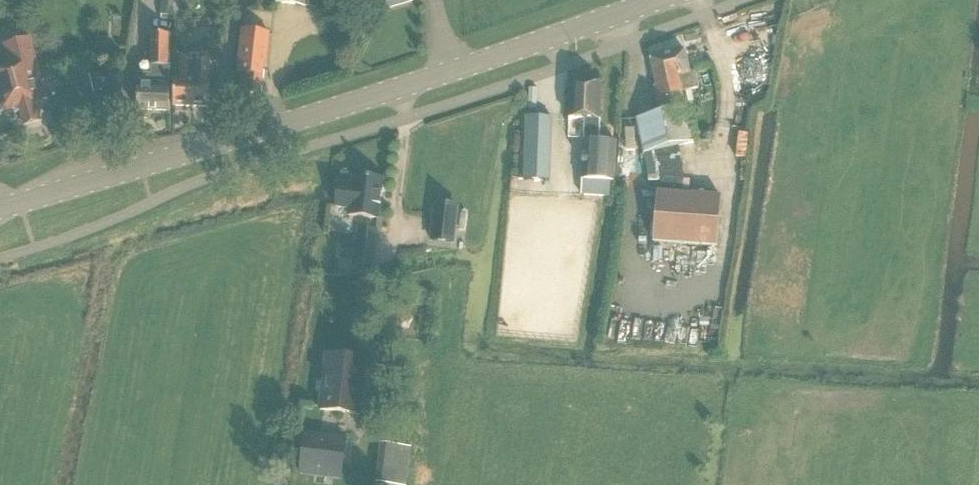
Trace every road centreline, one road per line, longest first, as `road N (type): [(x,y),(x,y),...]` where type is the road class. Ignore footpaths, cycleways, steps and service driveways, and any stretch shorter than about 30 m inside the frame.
road 1 (tertiary): [(0,211),(405,90),(660,0)]

